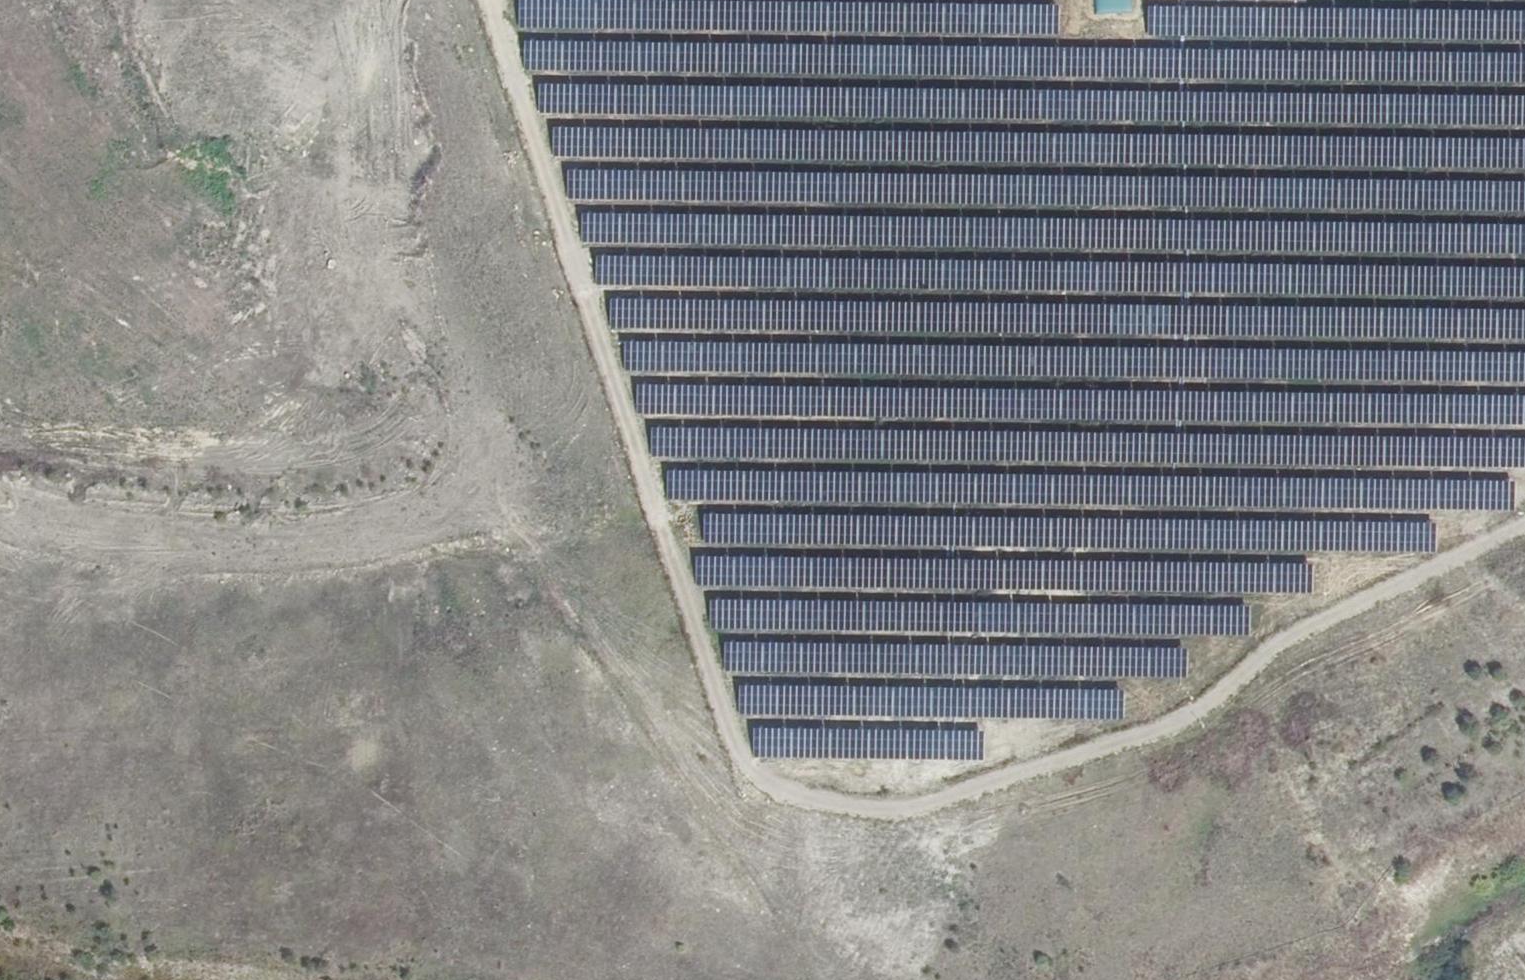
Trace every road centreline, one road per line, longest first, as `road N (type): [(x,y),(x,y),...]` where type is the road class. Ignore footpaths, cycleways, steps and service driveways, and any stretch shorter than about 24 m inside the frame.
road 1 (track): [(288,0),(0,356)]

